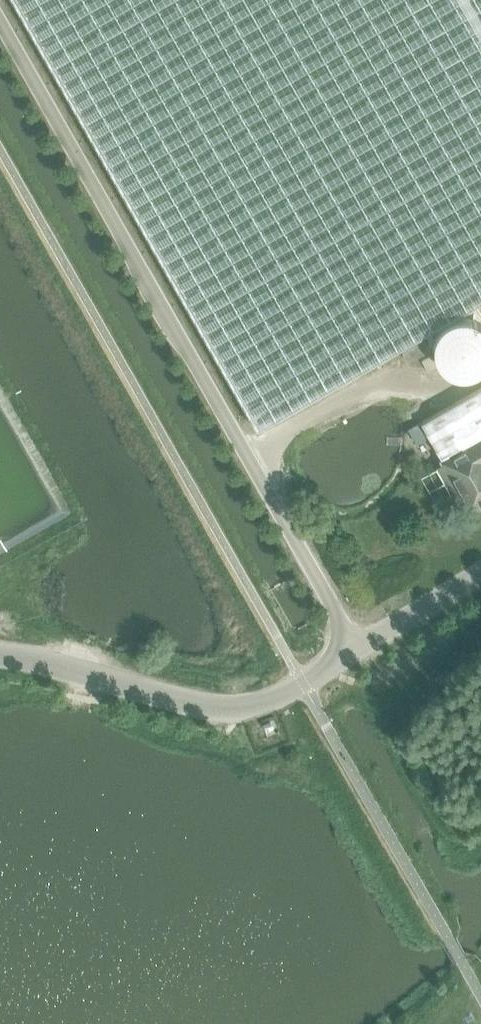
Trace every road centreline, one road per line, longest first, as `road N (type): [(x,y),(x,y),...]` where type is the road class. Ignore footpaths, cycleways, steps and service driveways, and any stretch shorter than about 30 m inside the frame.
road 1 (unclassified): [(0,21),(355,646)]
road 2 (unclassified): [(355,646),(272,700),(244,706),(0,653)]
road 3 (unclassified): [(480,569),(355,646)]

